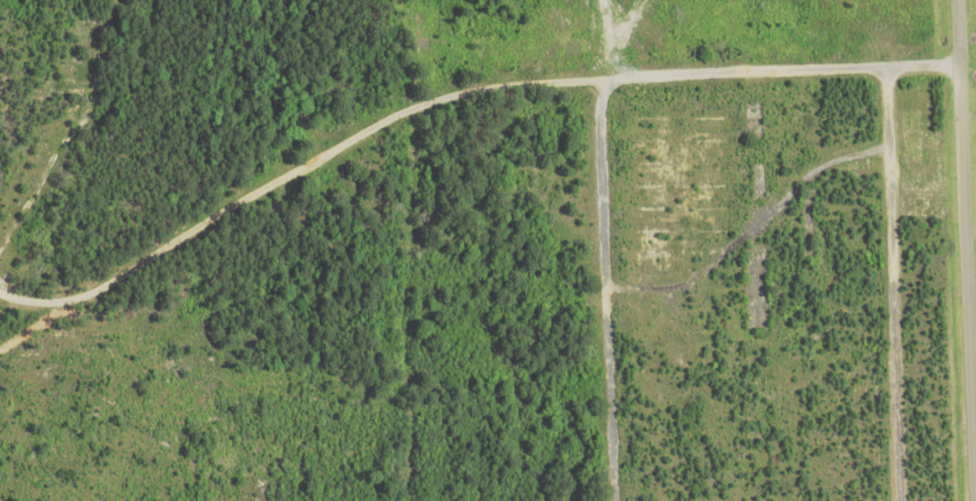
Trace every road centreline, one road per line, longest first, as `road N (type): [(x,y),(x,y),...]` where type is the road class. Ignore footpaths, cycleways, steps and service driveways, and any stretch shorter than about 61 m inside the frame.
road 1 (track): [(0,359),(334,148),(413,107),(487,89),(957,63)]
road 2 (residential): [(975,490),(955,0)]
road 3 (track): [(903,500),(885,69)]
road 4 (track): [(615,500),(599,81)]

